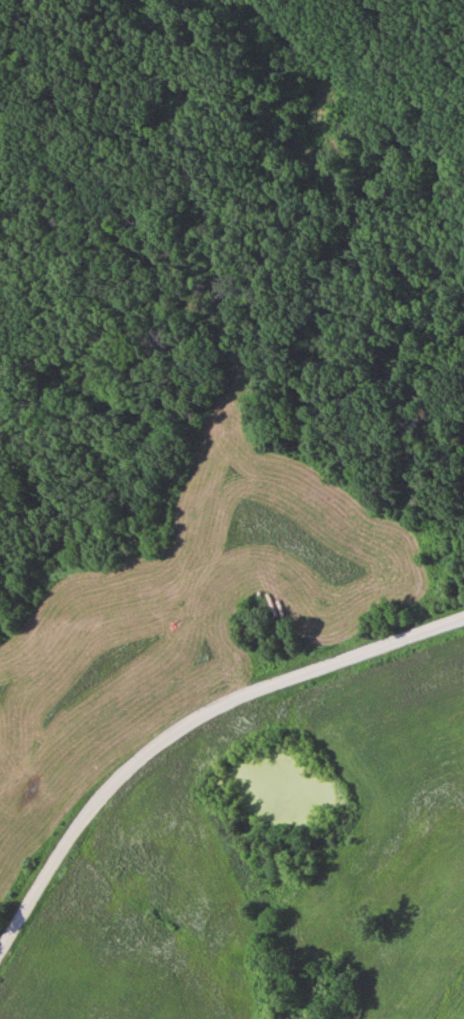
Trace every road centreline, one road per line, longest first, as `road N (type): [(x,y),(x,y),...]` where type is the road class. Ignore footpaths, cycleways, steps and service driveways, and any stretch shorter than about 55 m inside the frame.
road 1 (residential): [(0,955),(111,788),(185,727),(265,687),(463,619)]

